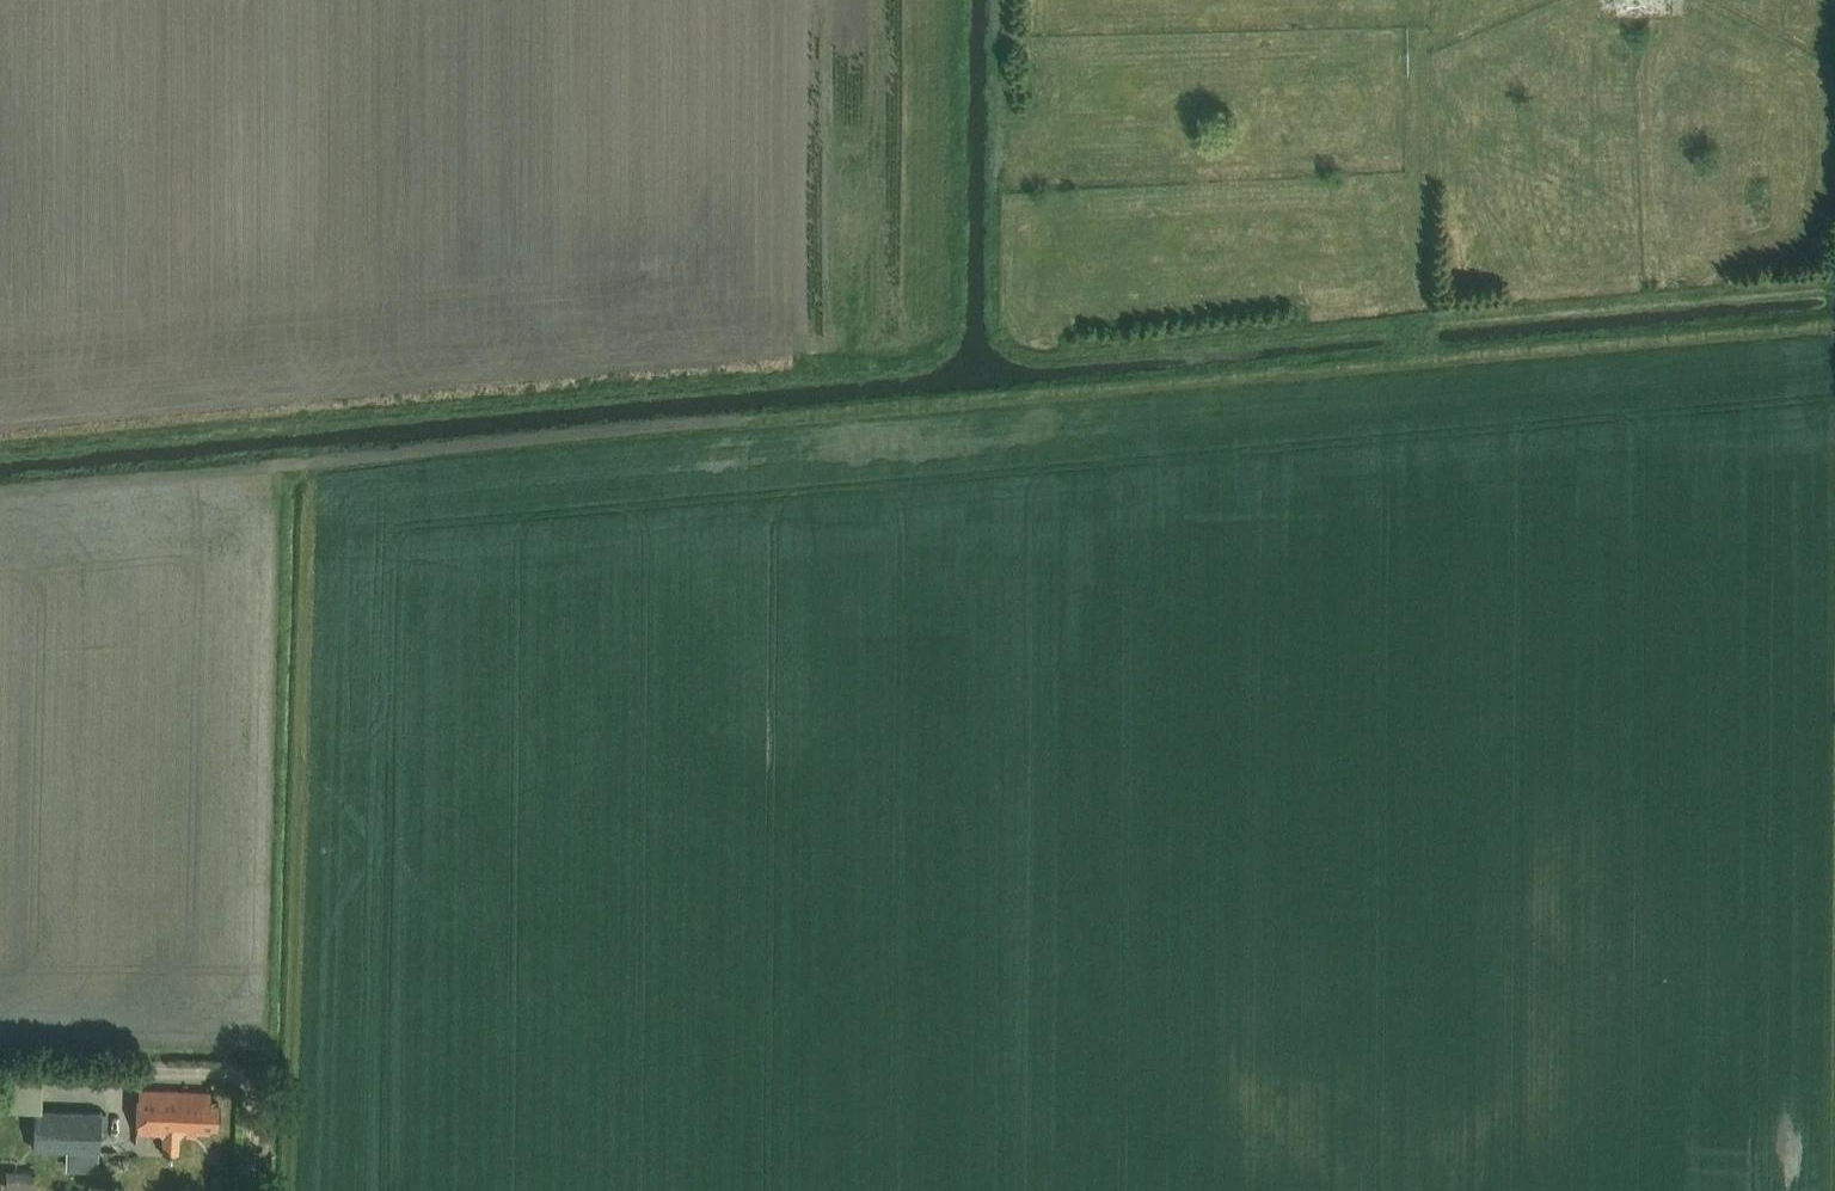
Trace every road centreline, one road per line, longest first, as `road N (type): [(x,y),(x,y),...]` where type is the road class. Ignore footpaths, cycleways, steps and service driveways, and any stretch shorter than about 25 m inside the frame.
road 1 (track): [(254,1190),(258,1073),(128,1072)]

